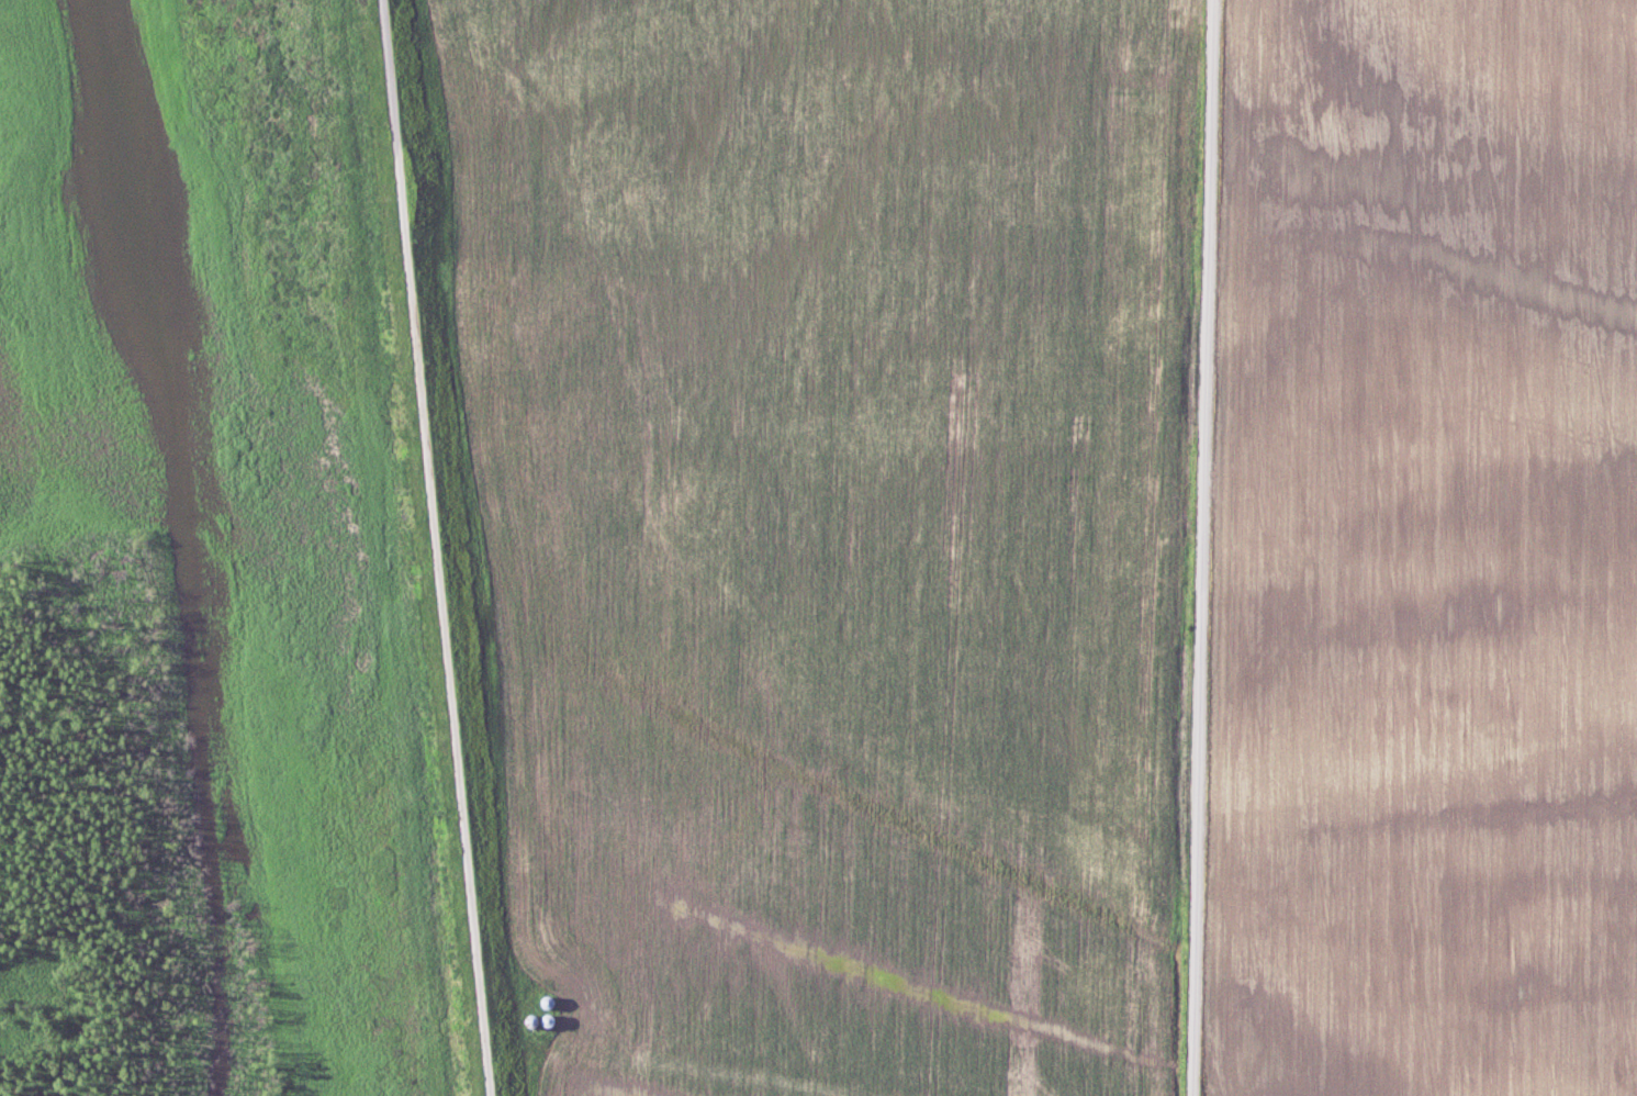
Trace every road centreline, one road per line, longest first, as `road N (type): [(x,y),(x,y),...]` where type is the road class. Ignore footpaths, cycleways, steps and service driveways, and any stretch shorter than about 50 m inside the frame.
road 1 (residential): [(493,1095),(383,0)]
road 2 (residential): [(1195,1095),(1217,0)]
road 3 (track): [(882,1095),(646,1056),(550,1062),(531,1095)]

